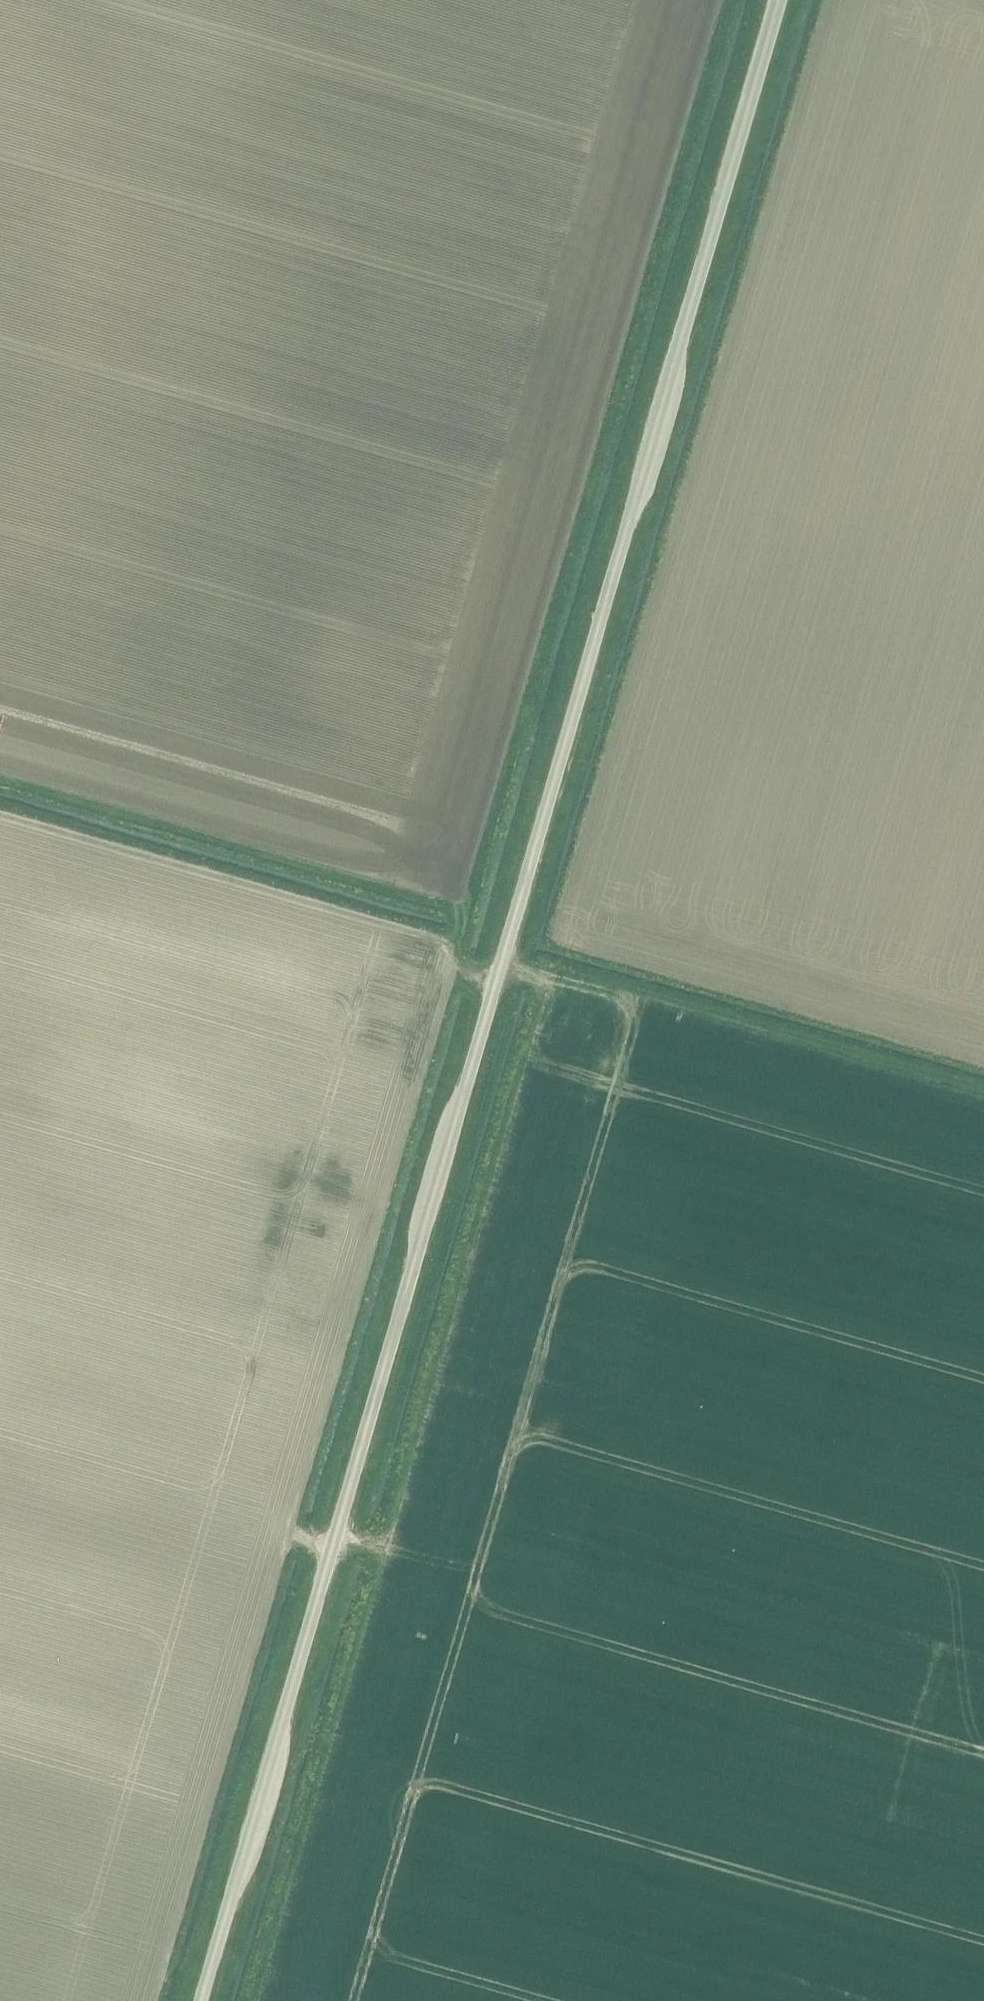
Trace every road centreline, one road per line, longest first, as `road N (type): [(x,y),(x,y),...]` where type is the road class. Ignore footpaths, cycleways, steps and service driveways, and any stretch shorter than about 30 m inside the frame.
road 1 (unclassified): [(202,2000),(780,0)]

